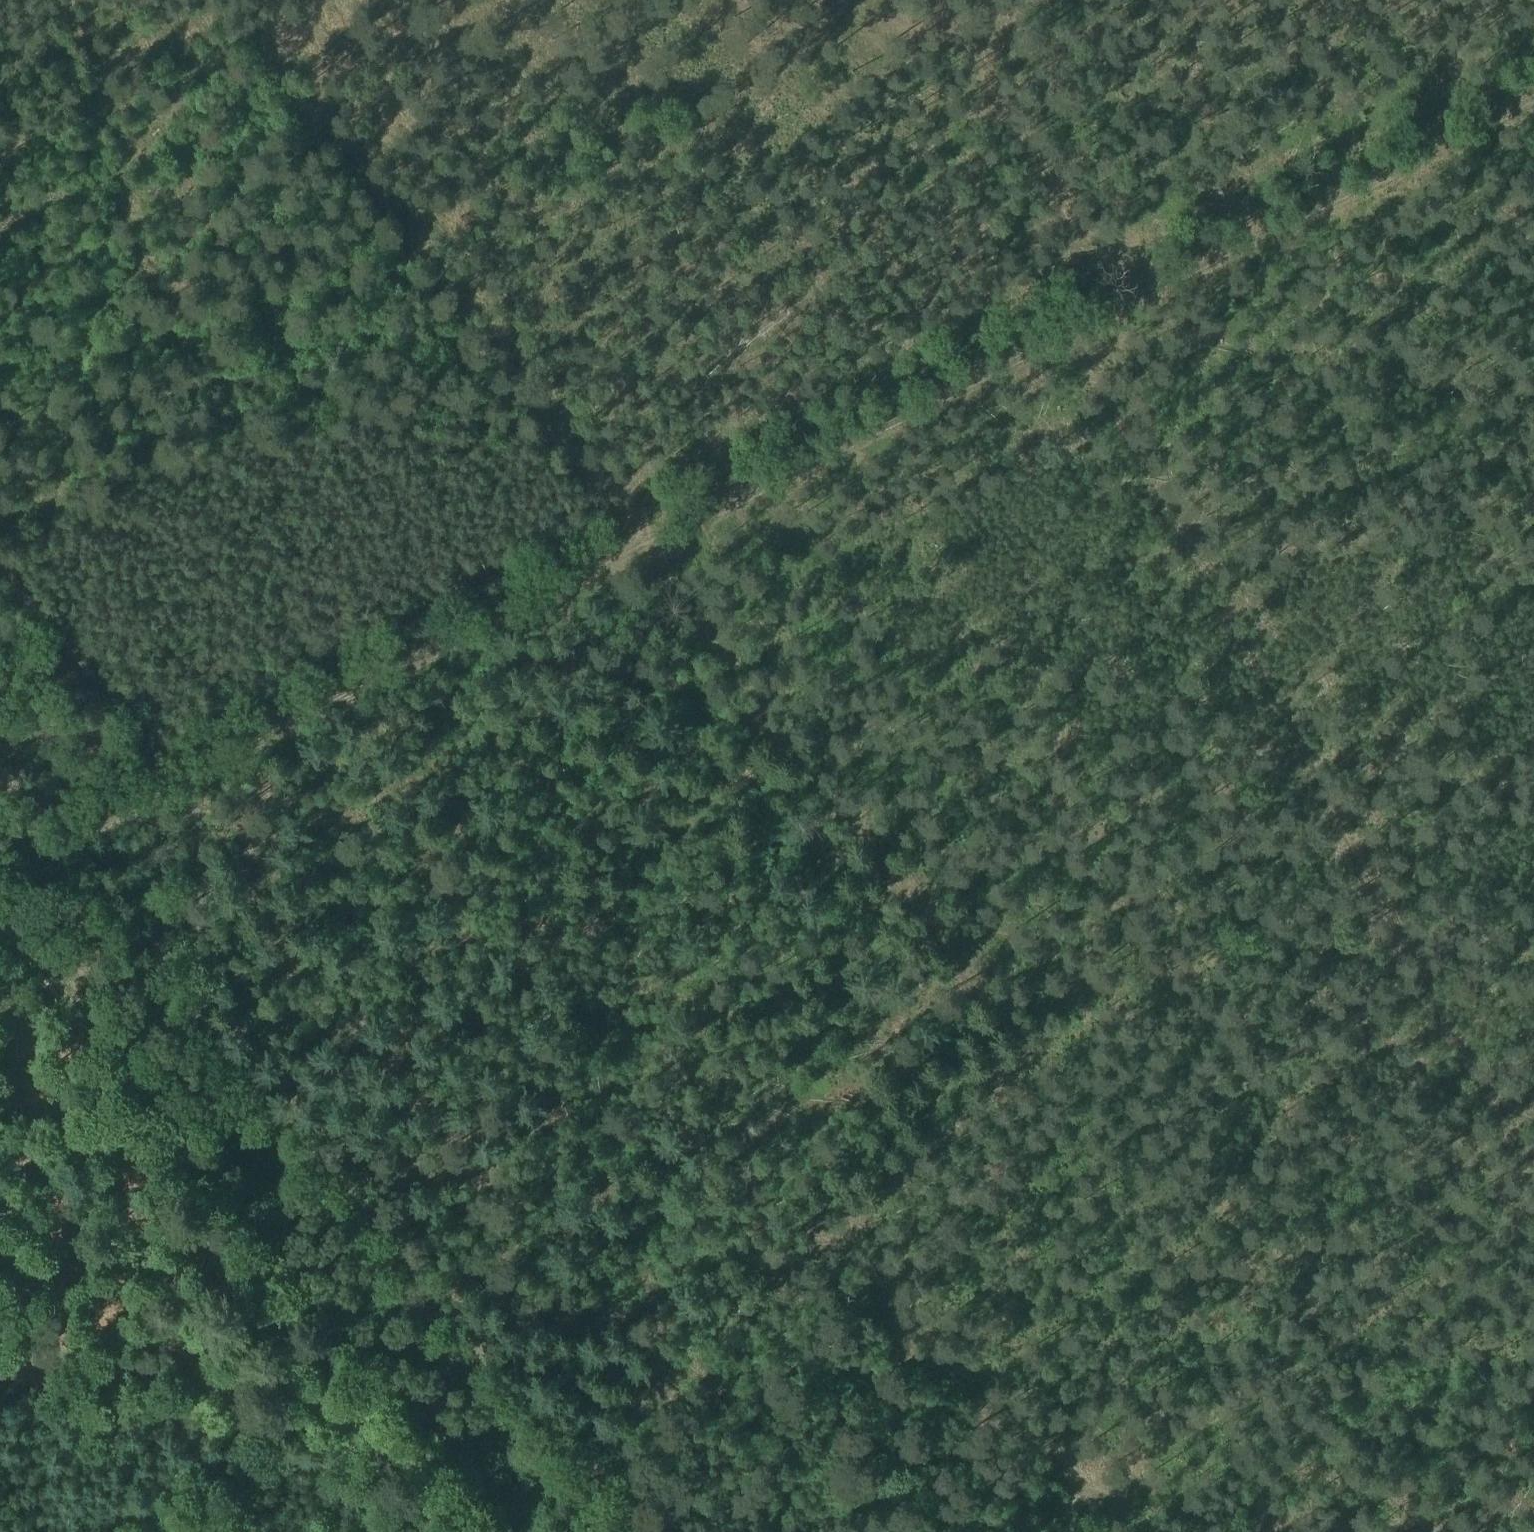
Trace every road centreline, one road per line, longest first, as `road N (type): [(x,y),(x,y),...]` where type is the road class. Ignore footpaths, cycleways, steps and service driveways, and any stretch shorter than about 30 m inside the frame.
road 1 (track): [(0,933),(503,1531)]
road 2 (track): [(482,658),(0,906)]

